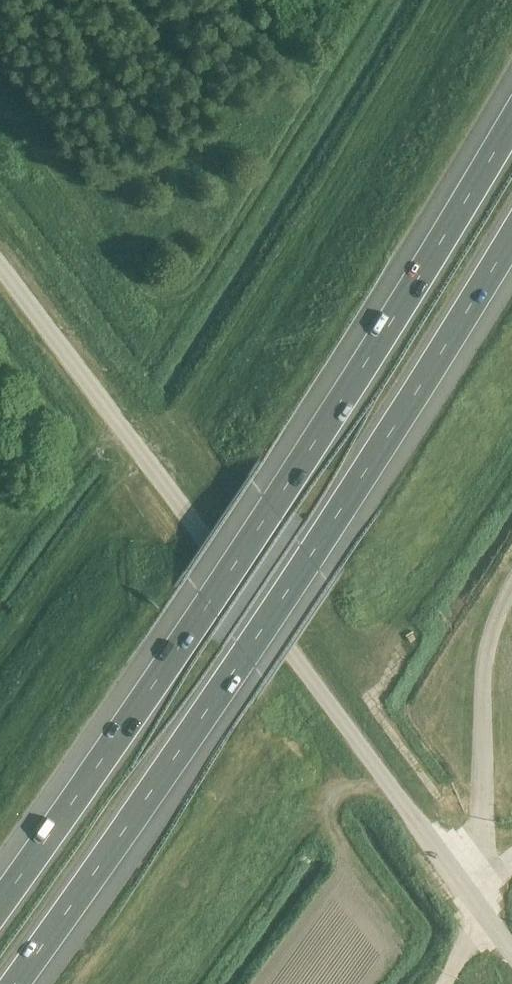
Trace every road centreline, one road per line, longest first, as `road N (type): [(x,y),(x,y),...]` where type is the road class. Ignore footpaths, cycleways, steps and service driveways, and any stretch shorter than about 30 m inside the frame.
road 1 (motorway): [(511,100),(272,508),(0,892)]
road 2 (motorway): [(13,983),(314,564),(511,237)]
road 3 (tertiary): [(511,940),(0,270)]

